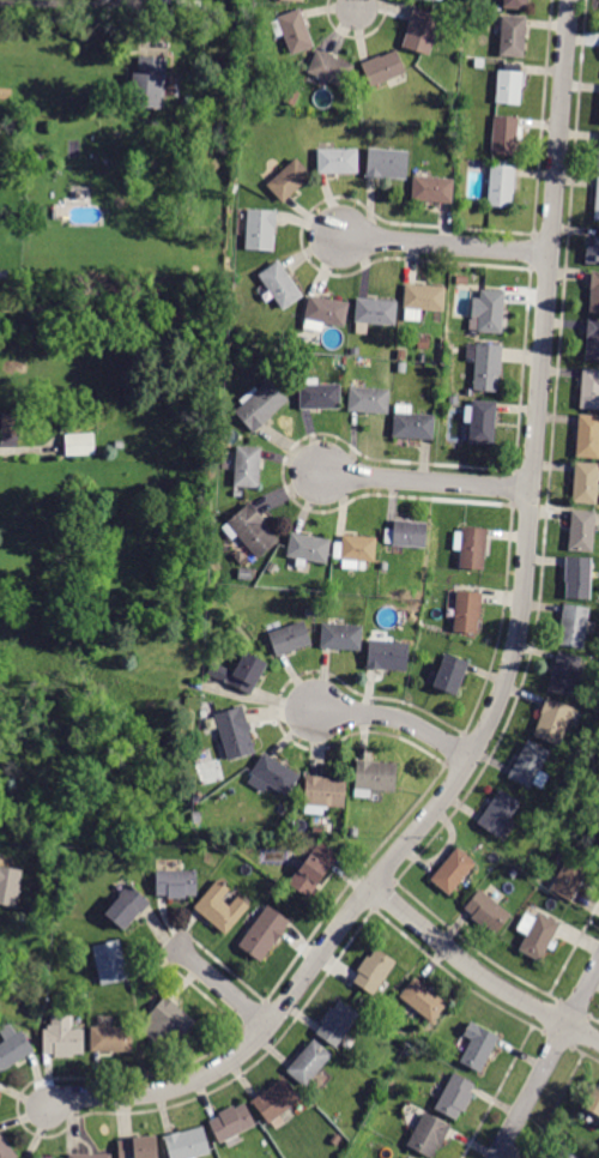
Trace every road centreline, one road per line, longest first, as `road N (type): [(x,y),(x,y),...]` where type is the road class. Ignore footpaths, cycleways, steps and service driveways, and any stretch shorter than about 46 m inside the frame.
road 1 (residential): [(48,1105),(65,1096),(167,1091),(237,1056),(270,1027),(444,797),(489,723),(525,587),(569,0)]
road 2 (residential): [(598,1042),(466,964),(373,885)]
road 3 (residential): [(498,1157),(598,966)]
road 4 (residential): [(551,253),(340,236)]
road 5 (residential): [(533,489),(323,474)]
road 6 (residential): [(470,759),(403,719),(316,711)]
road 7 (residential): [(270,1027),(175,945)]

